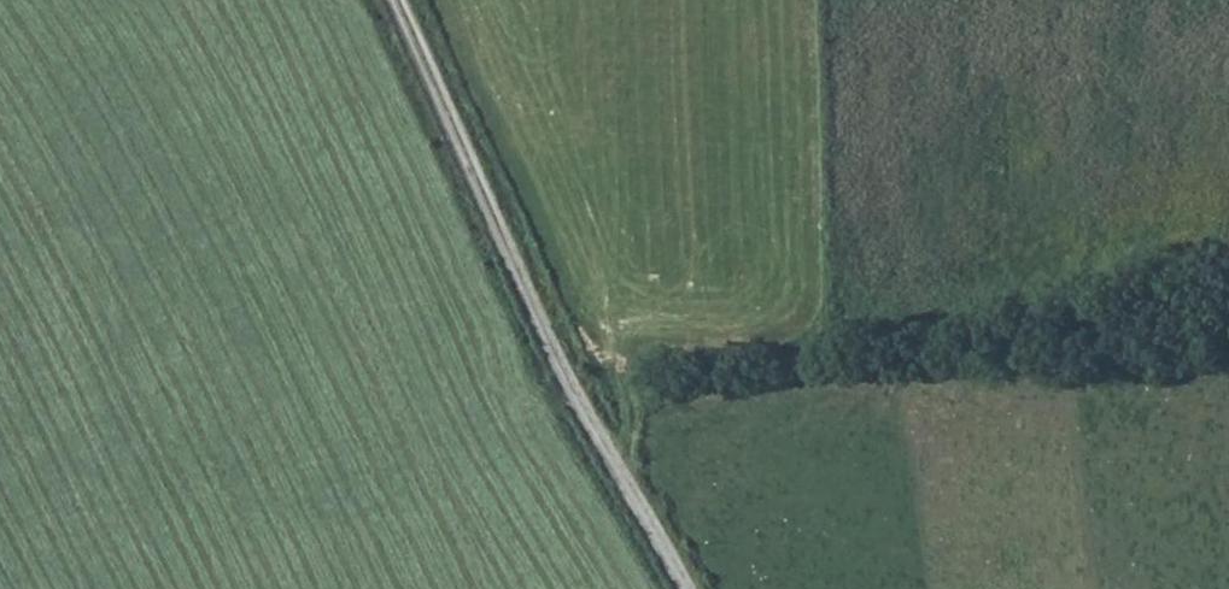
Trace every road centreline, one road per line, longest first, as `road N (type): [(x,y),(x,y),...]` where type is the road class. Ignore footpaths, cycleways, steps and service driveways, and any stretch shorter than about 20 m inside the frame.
road 1 (track): [(688,588),(534,314),(395,0)]

